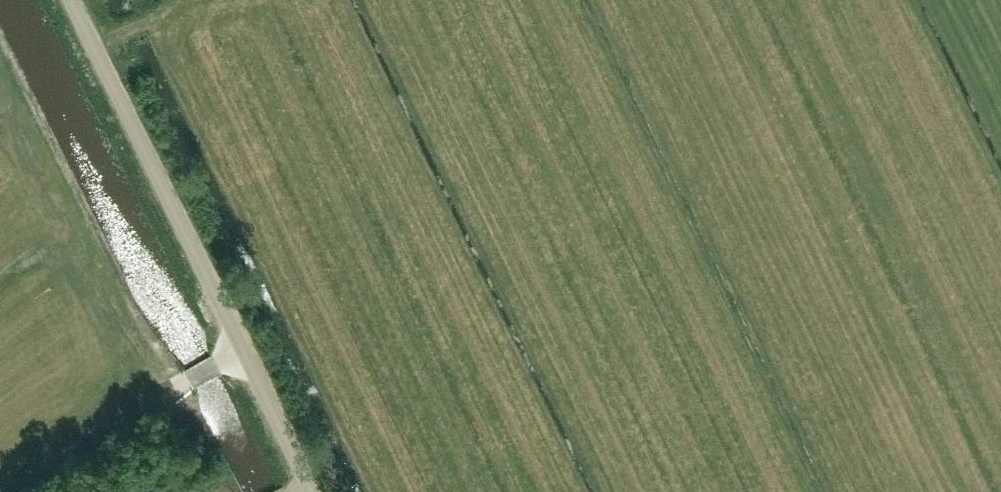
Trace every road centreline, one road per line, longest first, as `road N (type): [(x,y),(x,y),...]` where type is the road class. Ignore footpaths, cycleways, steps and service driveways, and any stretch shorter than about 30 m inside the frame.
road 1 (unclassified): [(307,491),(65,0)]

